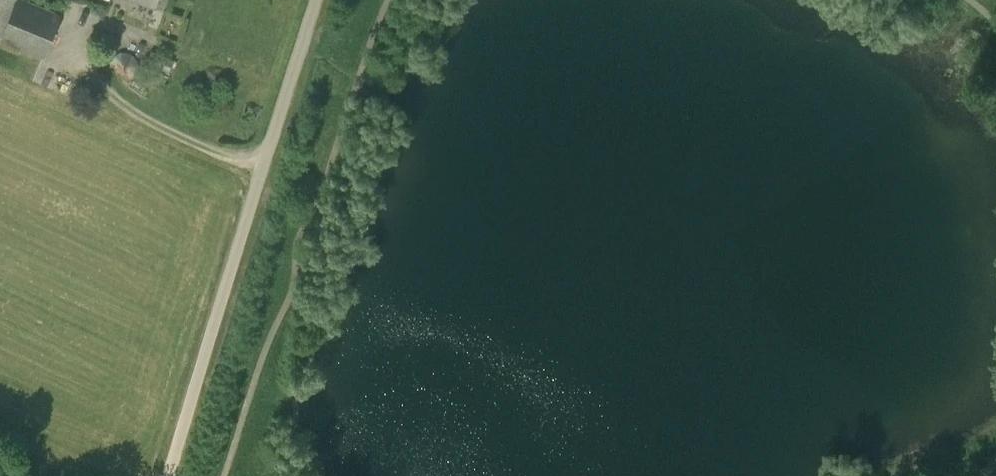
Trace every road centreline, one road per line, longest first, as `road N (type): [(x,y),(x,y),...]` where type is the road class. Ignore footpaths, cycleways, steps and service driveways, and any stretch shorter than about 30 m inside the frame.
road 1 (unclassified): [(168,475),(322,0)]

